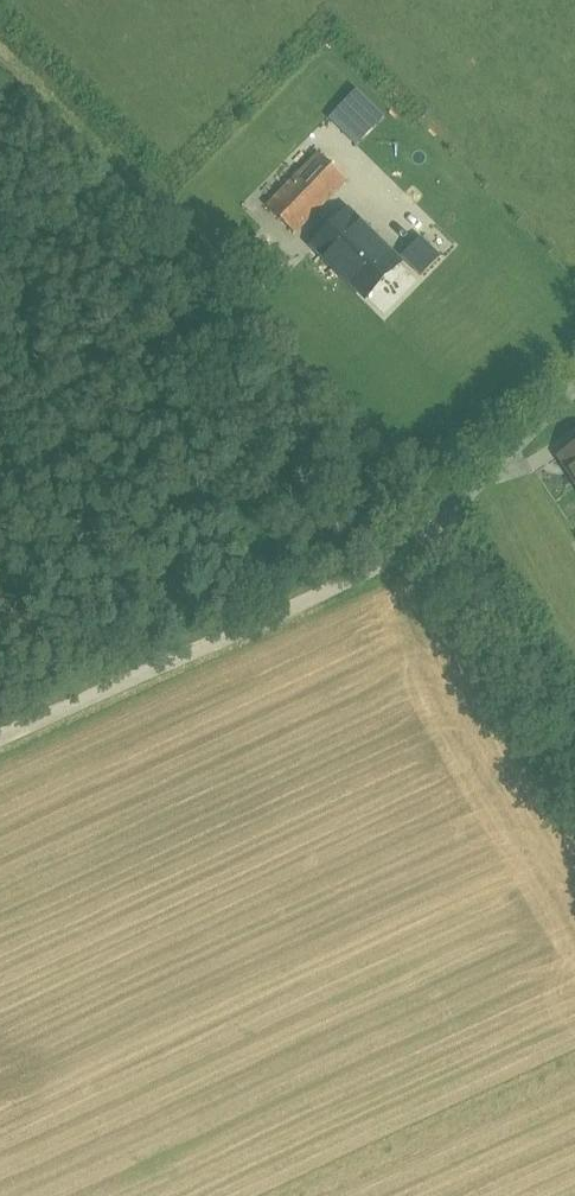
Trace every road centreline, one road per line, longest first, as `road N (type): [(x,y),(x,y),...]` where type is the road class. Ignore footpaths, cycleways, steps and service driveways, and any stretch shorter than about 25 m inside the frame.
road 1 (unclassified): [(17,83),(449,514)]
road 2 (track): [(449,514),(0,724)]
road 3 (unclassified): [(449,514),(574,738)]
road 4 (unclassified): [(574,388),(449,514)]

